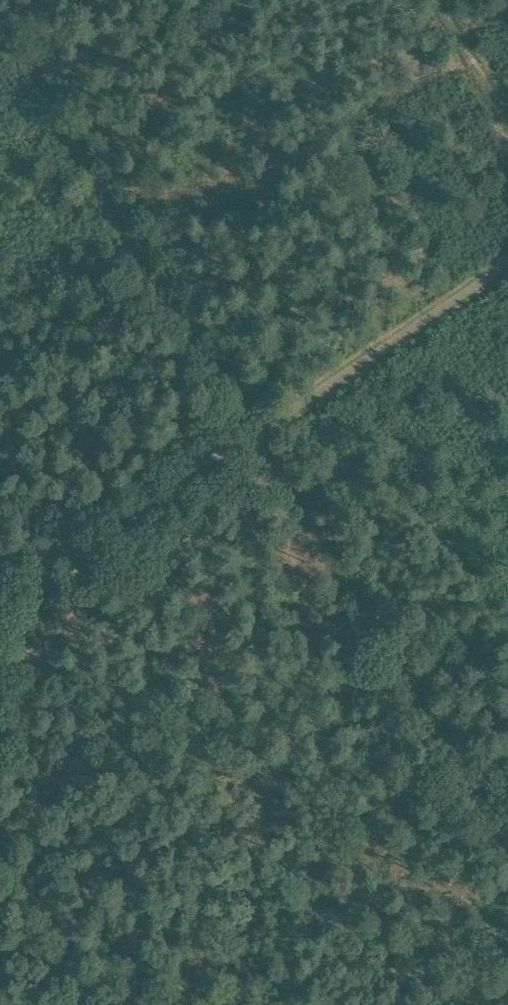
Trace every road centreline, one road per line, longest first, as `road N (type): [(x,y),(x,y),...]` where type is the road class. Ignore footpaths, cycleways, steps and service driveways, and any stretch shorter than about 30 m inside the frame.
road 1 (track): [(507,846),(251,438)]
road 2 (track): [(137,261),(0,35)]
road 3 (track): [(251,438),(137,261)]
road 4 (track): [(507,131),(434,0)]

